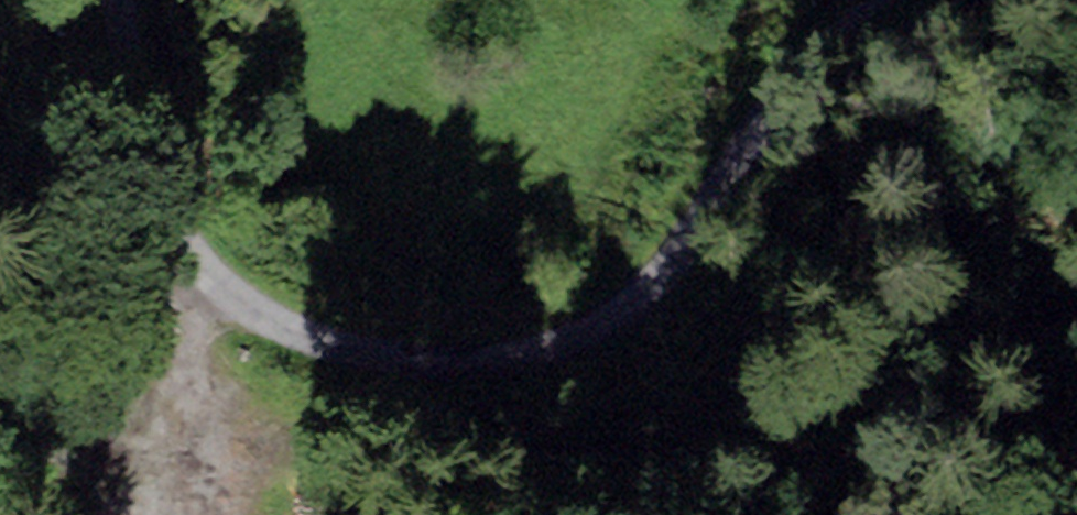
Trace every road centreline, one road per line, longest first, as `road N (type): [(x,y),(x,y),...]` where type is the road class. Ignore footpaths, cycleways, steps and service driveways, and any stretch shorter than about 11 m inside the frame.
road 1 (unclassified): [(120,0),(139,58),(150,165),(201,264),(291,330),(449,350),(571,334),(670,262),(744,120),(880,0)]
road 2 (track): [(201,264),(232,385),(382,445),(651,444),(837,456),(956,514)]
road 3 (track): [(216,323),(26,514)]

